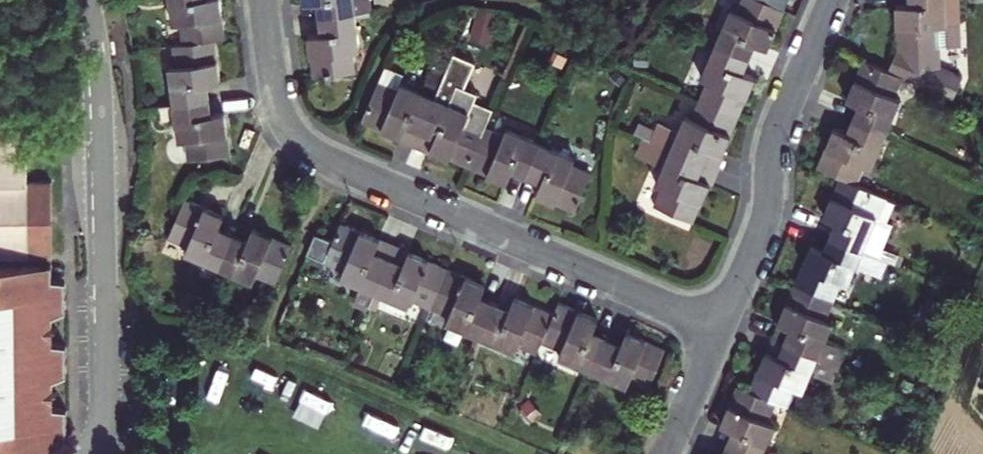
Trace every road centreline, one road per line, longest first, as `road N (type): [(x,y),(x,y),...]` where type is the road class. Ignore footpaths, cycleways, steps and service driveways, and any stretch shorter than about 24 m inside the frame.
road 1 (residential): [(261,0),(278,107),(300,144),(719,328)]
road 2 (residential): [(92,453),(107,417),(99,80),(86,0)]
road 3 (residential): [(830,0),(775,134),(762,223),(719,328)]
road 4 (residential): [(719,328),(665,453)]

